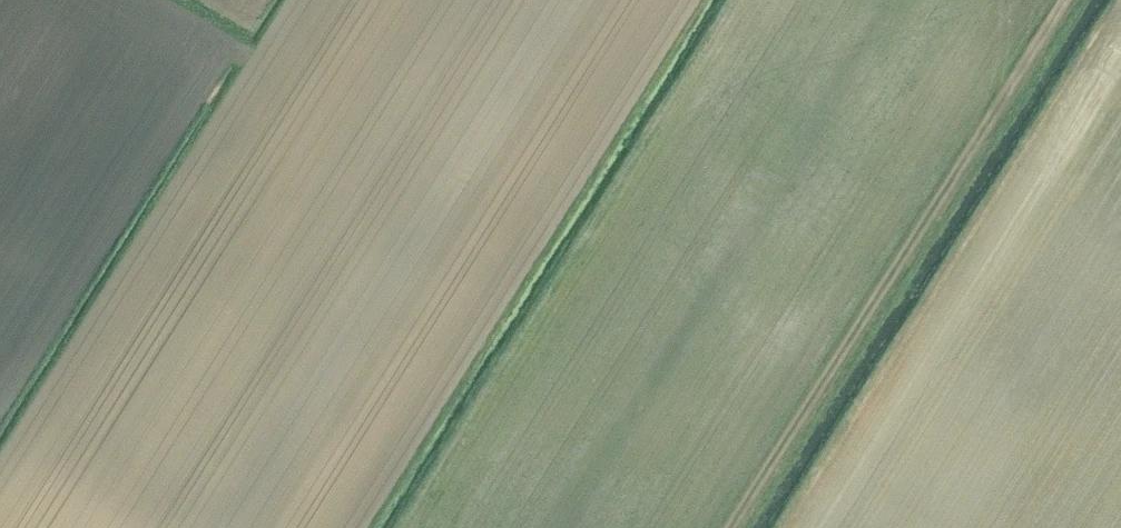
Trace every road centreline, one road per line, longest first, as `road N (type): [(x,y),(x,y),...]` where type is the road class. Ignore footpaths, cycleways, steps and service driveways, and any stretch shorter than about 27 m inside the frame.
road 1 (track): [(734,527),(1070,0)]

